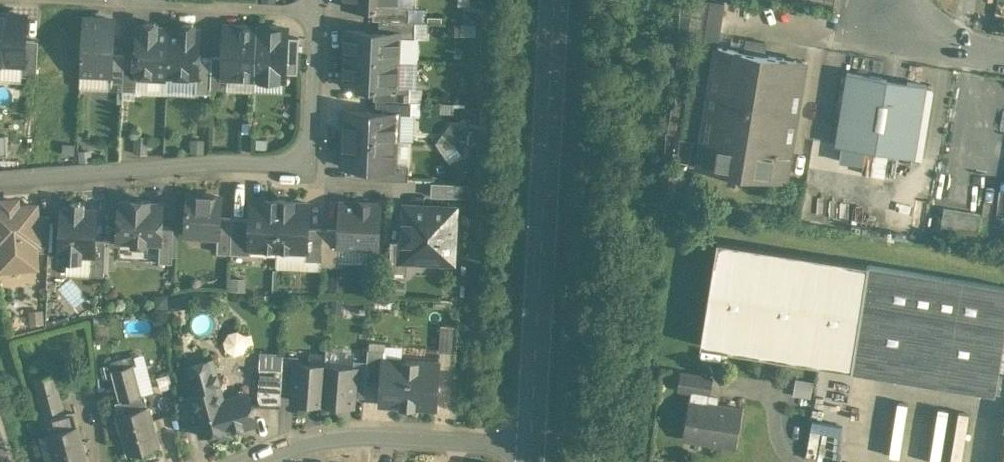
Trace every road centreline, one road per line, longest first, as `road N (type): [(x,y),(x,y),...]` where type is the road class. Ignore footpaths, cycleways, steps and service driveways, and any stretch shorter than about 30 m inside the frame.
road 1 (residential): [(0,179),(274,166),(308,153),(319,9)]
road 2 (tertiary): [(554,0),(531,444)]
road 3 (residential): [(531,444),(351,435),(255,461)]
road 4 (residential): [(319,9),(130,0)]
road 5 (unclassified): [(1003,55),(918,35),(870,11)]

